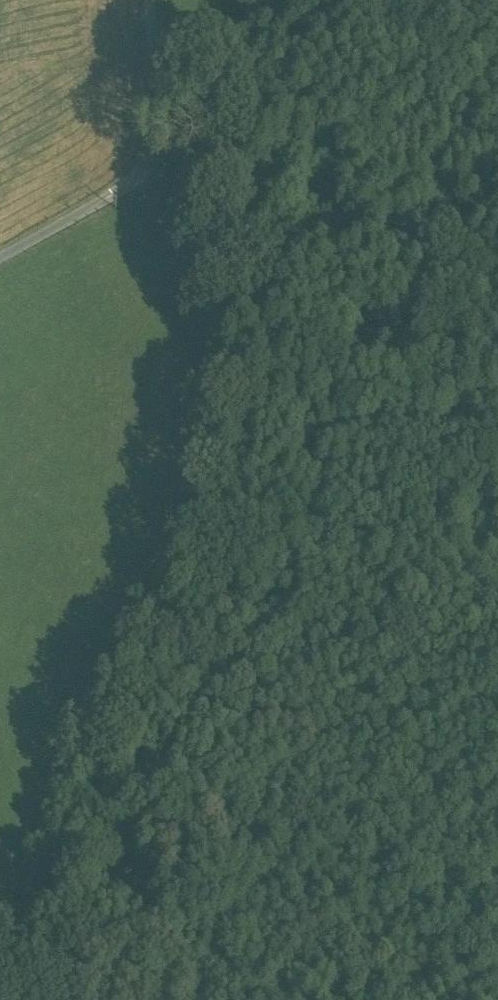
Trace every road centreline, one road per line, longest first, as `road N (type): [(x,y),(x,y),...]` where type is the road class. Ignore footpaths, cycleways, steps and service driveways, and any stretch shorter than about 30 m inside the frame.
road 1 (residential): [(0,257),(125,187),(146,163),(162,120),(151,0)]

